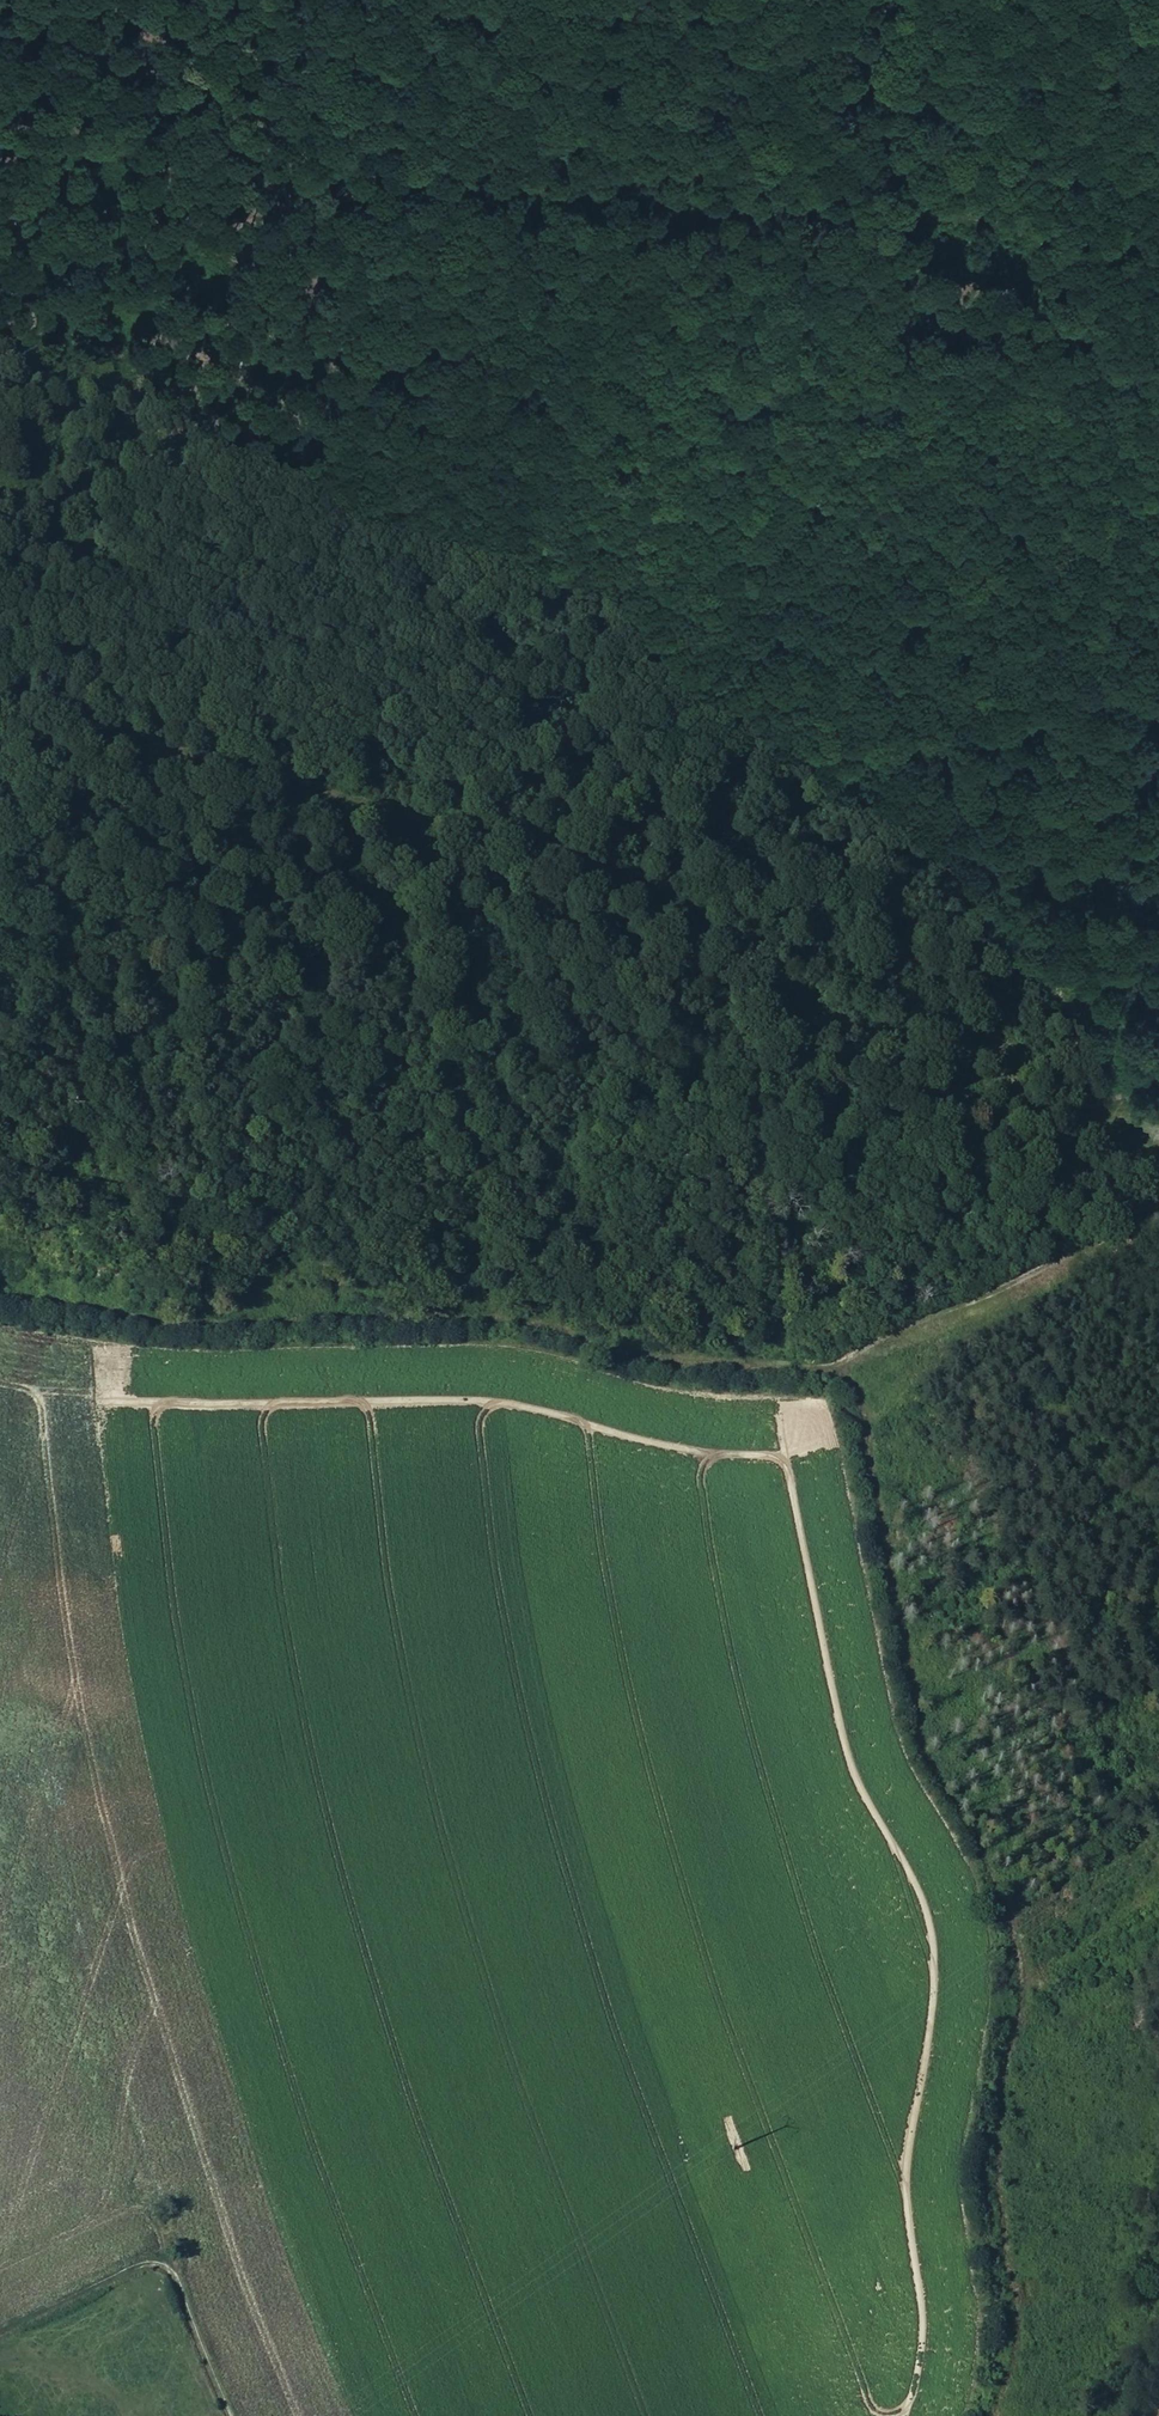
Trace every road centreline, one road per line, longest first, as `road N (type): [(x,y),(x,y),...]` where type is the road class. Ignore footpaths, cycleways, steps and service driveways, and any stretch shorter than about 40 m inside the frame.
road 1 (track): [(0,698),(530,848),(735,936),(1113,1131)]
road 2 (track): [(0,136),(384,177),(699,198),(1158,254)]
road 3 (track): [(1158,1204),(844,1359),(841,1381),(874,1424),(878,1460)]

